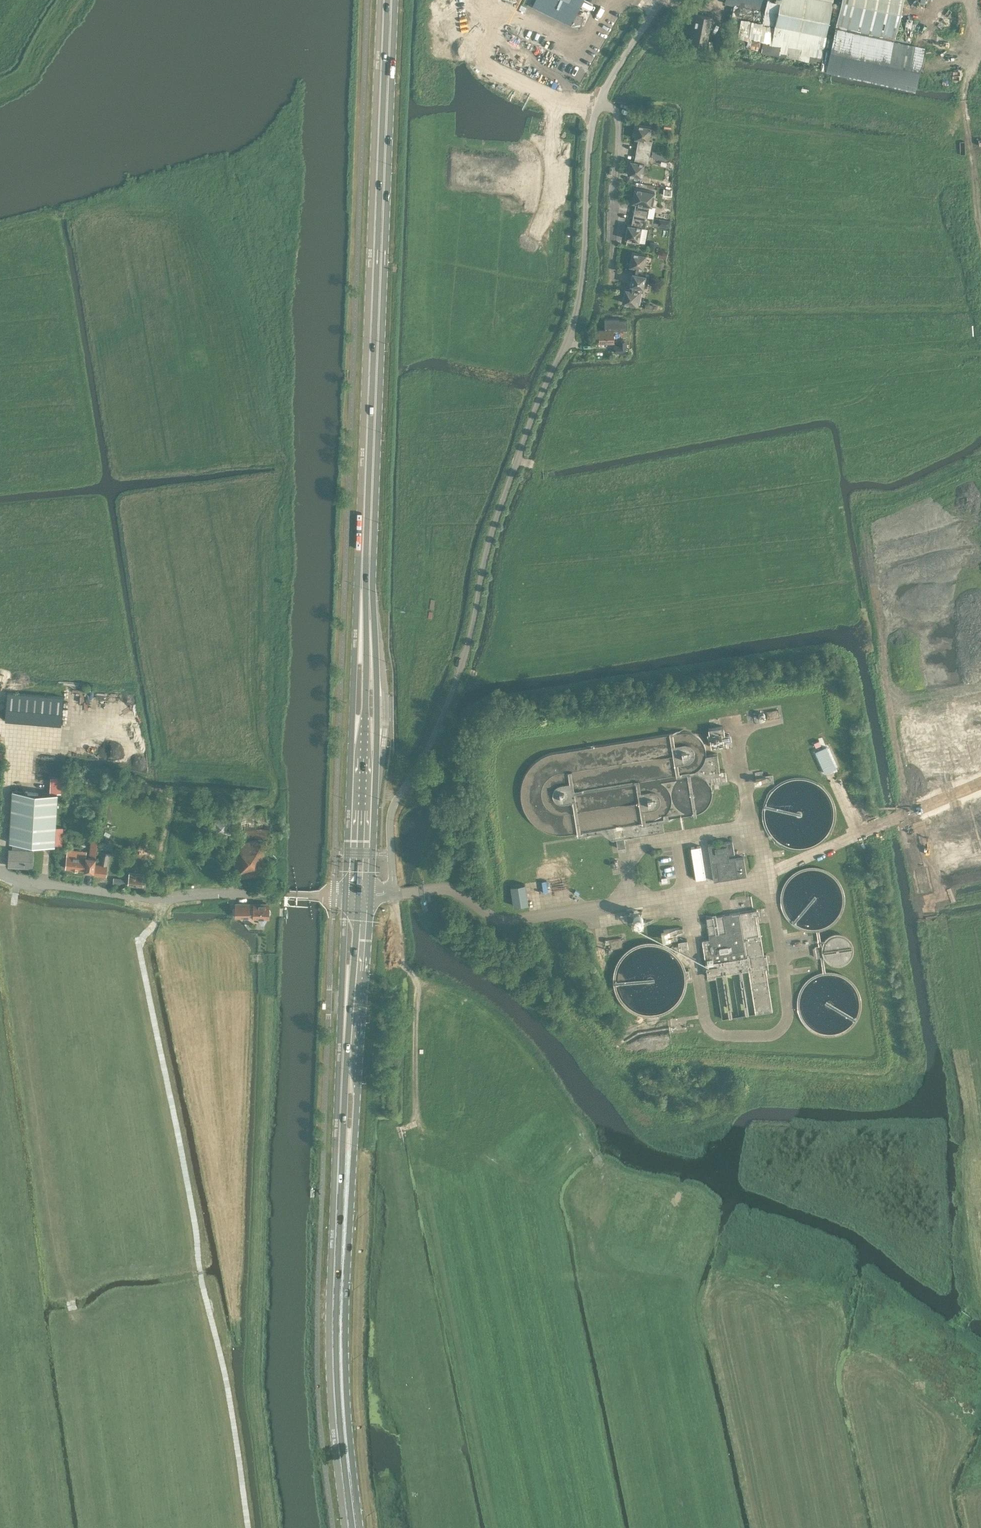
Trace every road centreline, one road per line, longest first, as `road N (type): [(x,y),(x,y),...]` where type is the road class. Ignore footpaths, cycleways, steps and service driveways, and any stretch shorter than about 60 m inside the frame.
road 1 (unclassified): [(363,894),(395,892),(391,813),(462,669),(495,523),(575,319),(595,114),(663,0)]
road 2 (track): [(248,1527),(229,1383),(140,944),(162,915),(163,898)]
road 3 (primary): [(395,0),(374,573)]
road 4 (primary): [(350,1187),(345,1356),(360,1527)]
road 5 (unclassified): [(0,873),(151,898),(277,893)]
road 6 (track): [(980,201),(963,101),(979,37),(973,0)]
road 7 (primary): [(357,1047),(363,894)]
road 8 (primary): [(350,1187),(358,1164),(357,1047)]
road 9 (primary): [(357,1047),(348,1087),(350,1187)]
road 10 (primary): [(367,757),(378,717),(373,621)]
road 11 (primary): [(367,757),(363,894)]
road 12 (primary): [(373,621),(367,757)]

